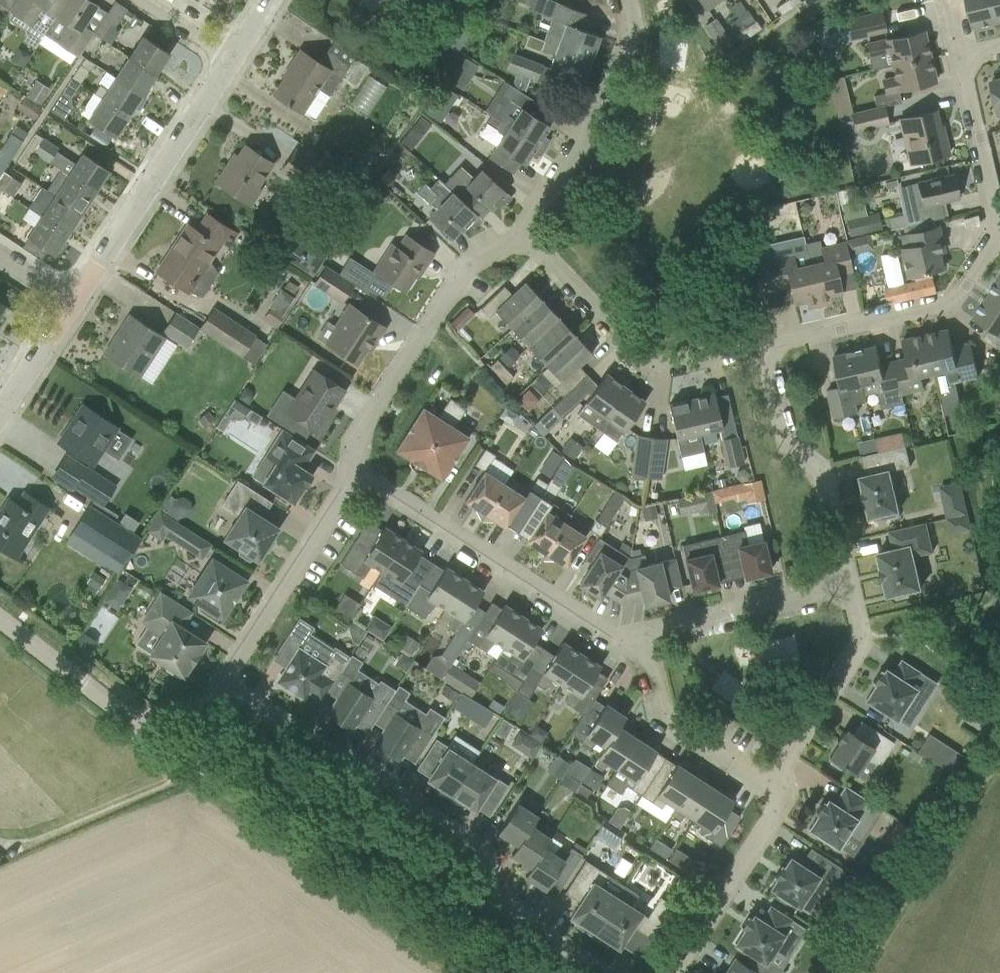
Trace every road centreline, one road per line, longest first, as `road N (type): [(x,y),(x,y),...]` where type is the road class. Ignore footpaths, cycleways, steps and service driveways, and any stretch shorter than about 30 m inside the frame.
road 1 (residential): [(223,689),(471,845),(520,928),(590,972)]
road 2 (residential): [(764,349),(950,304),(998,229),(959,48)]
road 3 (residential): [(630,641),(593,629),(360,475)]
road 4 (residential): [(360,475),(360,435),(468,269),(526,237)]
road 5 (residential): [(72,295),(238,49)]
road 6 (residential): [(526,237),(633,348),(764,349)]
road 7 (residential): [(0,617),(139,724),(203,711),(223,689)]
road 8 (residential): [(526,237),(600,110),(632,28),(628,0)]
road 9 (residential): [(850,588),(824,479),(791,447),(764,349)]
road 10 (residential): [(223,689),(360,475)]
road 11 (residential): [(783,799),(785,756),(862,638),(850,588)]
road 12 (residential): [(630,641),(651,668),(668,723),(783,799)]
road 13 (residential): [(850,588),(630,641)]
road 14 (residential): [(669,972),(783,799)]
road 15 (residential): [(0,406),(72,295)]

